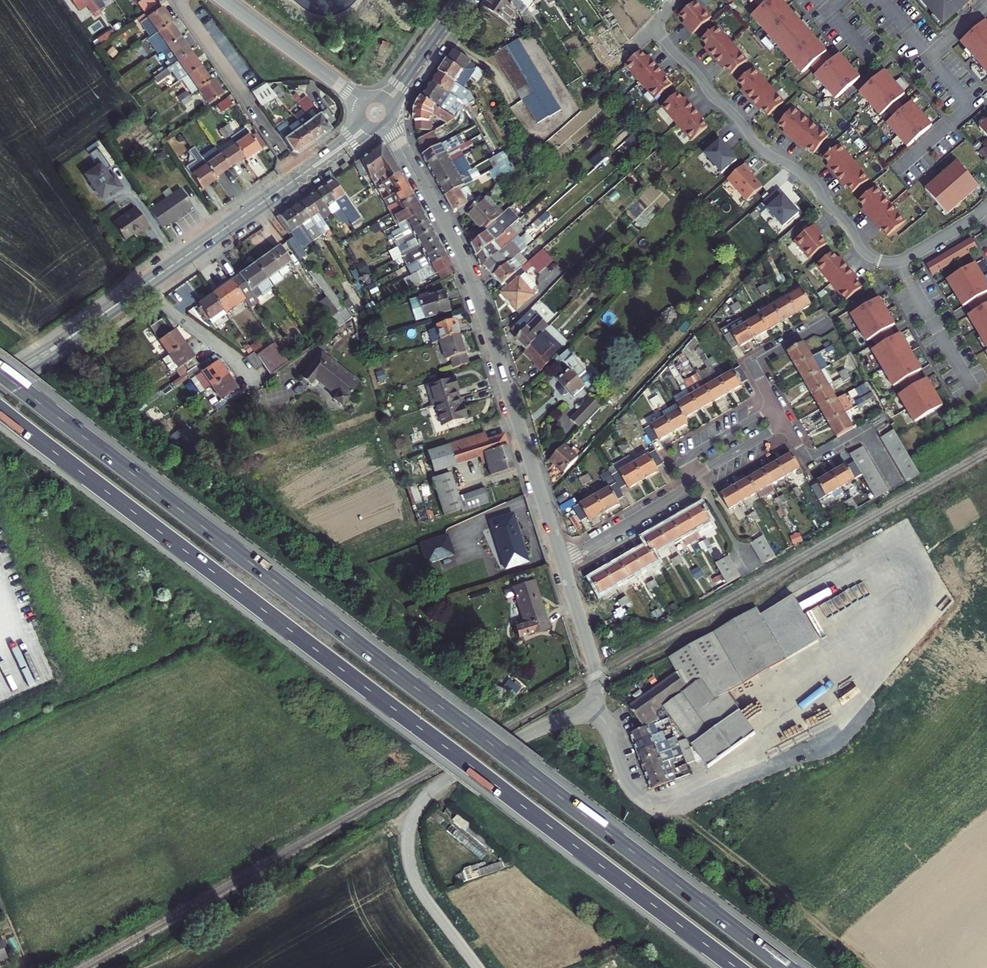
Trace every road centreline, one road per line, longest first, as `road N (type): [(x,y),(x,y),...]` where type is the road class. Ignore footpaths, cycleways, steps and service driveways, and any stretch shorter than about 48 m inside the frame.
road 1 (motorway): [(787,967),(0,374)]
road 2 (motorway): [(0,412),(737,967)]
road 3 (residential): [(564,562),(484,307),(378,113)]
road 4 (residential): [(654,25),(762,148),(810,180),(876,259)]
road 5 (unclassified): [(478,967),(419,888),(409,835),(433,790),(516,739)]
road 6 (primary): [(378,113),(142,287)]
road 7 (residential): [(516,739),(584,711),(597,695),(564,562)]
road 8 (residential): [(378,113),(225,0)]
road 9 (residential): [(283,153),(179,0)]
road 10 (residential): [(896,483),(864,428),(808,461),(785,423)]
road 11 (residential): [(564,562),(679,494),(693,478)]
road 12 (residential): [(142,287),(252,381)]
road 13 (primary): [(461,0),(378,113)]
road 14 (residential): [(775,405),(749,360),(821,319)]
road 15 (residential): [(876,259),(905,258),(986,206)]
road 16 (residential): [(775,405),(691,455),(693,478)]

